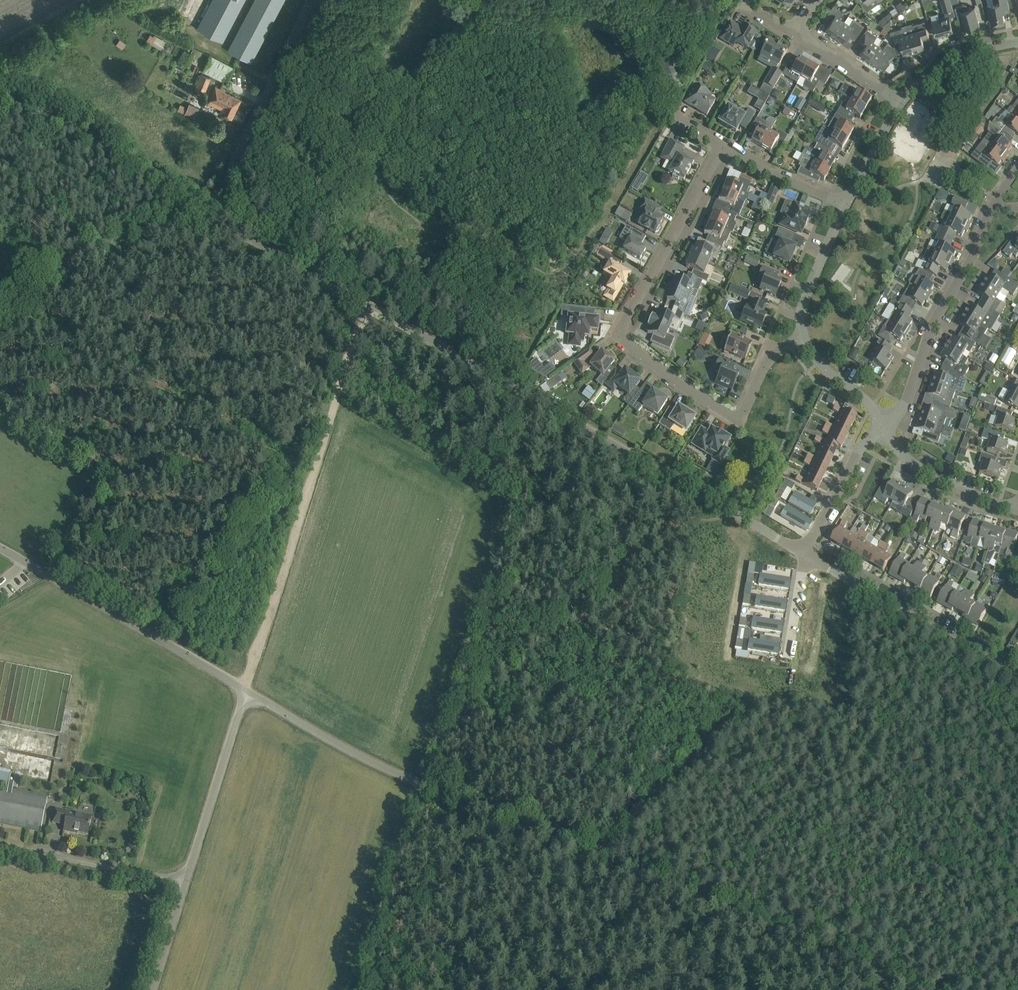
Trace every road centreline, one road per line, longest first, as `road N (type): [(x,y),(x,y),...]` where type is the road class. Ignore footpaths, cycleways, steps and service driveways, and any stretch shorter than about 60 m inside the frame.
road 1 (unclassified): [(906,989),(370,760),(246,694)]
road 2 (unclassified): [(804,551),(367,304),(212,205)]
road 3 (track): [(246,694),(367,304)]
road 4 (residential): [(743,414),(730,417),(624,337),(724,145)]
road 5 (unclassified): [(246,694),(0,553)]
road 6 (residential): [(804,551),(1017,673)]
road 7 (unclassified): [(0,323),(55,272),(207,202)]
road 8 (unclassified): [(207,202),(0,76)]
road 9 (residential): [(887,421),(905,405),(930,330),(993,207)]
road 10 (unclassified): [(212,205),(310,0)]
road 11 (unclassified): [(183,881),(246,694)]
road 12 (unclassified): [(0,847),(183,881)]
road 13 (residential): [(1017,508),(943,478),(900,443),(887,421)]
road 14 (residential): [(804,551),(865,440),(887,421)]
road 15 (residential): [(802,339),(803,306),(843,207)]
road 16 (residential): [(898,101),(960,55),(1017,41)]
road 17 (residential): [(843,207),(724,145)]
road 18 (residential): [(898,101),(795,34)]

